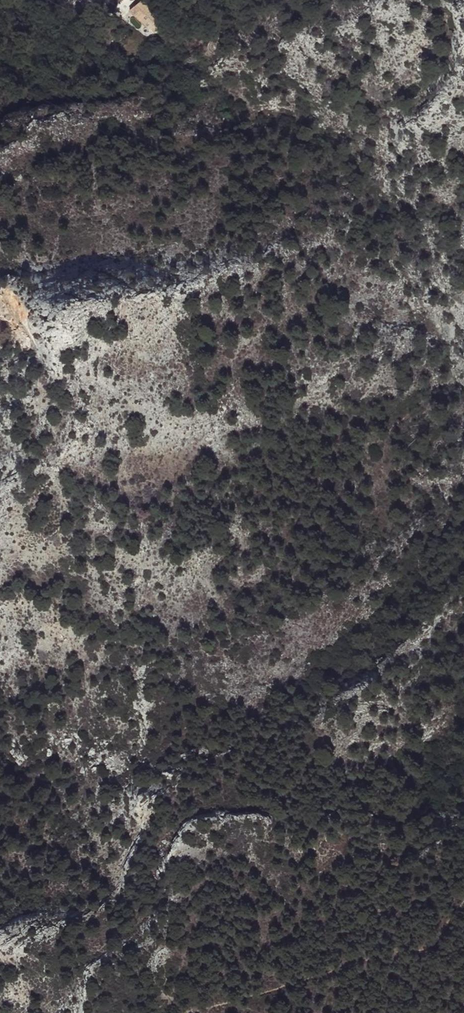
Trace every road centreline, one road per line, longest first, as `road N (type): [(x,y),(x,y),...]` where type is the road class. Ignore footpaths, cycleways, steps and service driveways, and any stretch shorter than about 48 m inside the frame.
road 1 (track): [(191,1012),(436,950),(463,903)]

